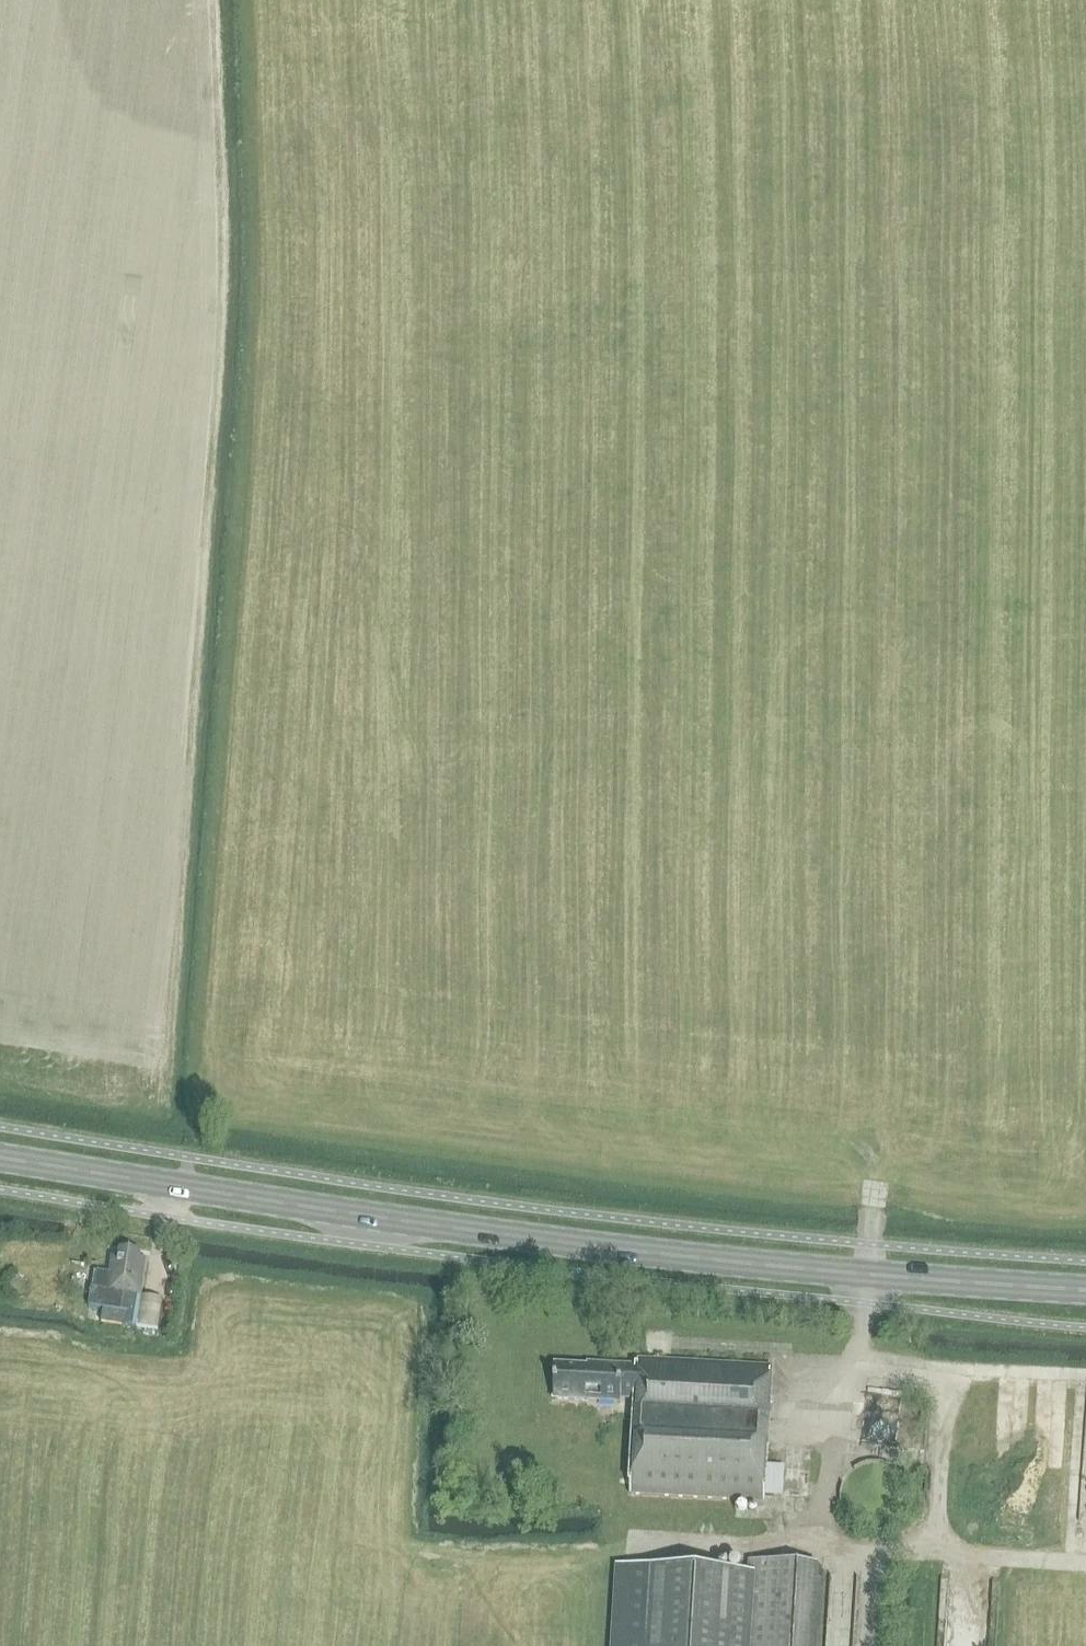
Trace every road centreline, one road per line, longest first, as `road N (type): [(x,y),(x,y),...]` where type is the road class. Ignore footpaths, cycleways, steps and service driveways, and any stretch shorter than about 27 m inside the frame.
road 1 (primary): [(1085,1291),(852,1278),(386,1222),(0,1160)]

